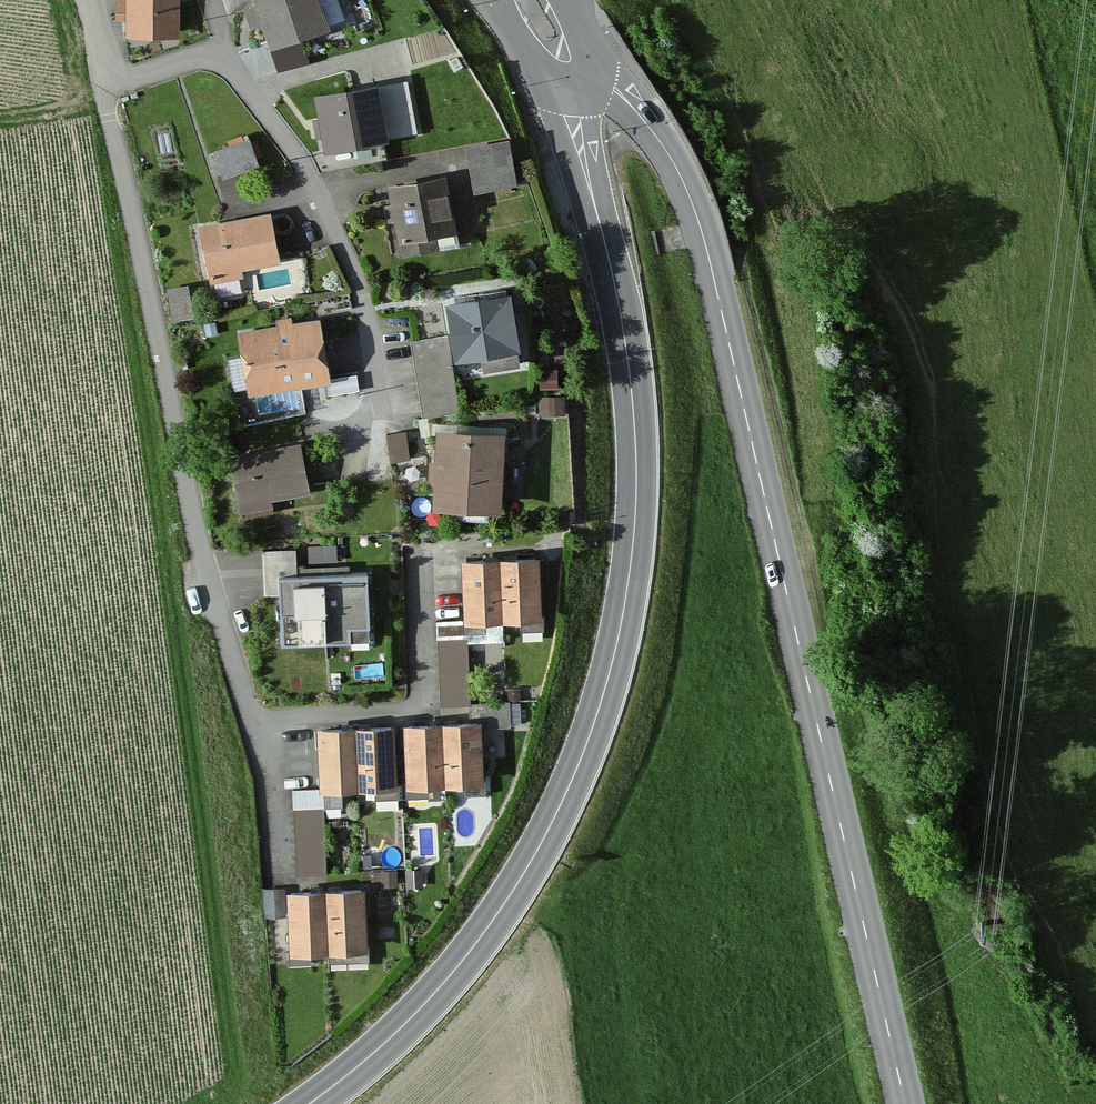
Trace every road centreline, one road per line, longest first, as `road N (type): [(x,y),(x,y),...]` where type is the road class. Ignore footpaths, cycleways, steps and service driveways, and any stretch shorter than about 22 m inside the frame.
road 1 (primary): [(310,1103),(420,1008),(527,868),(585,751),(612,665),(635,521),(636,428),(616,290),(567,97)]
road 2 (tertiary): [(905,1103),(695,207),(656,134),(594,79)]
road 3 (residential): [(99,86),(237,664),(270,878)]
road 4 (residential): [(99,86),(189,61),(213,62),(234,75),(318,196),(356,290),(373,412),(360,430),(362,455)]
road 5 (primary): [(490,0),(535,85),(567,97)]

